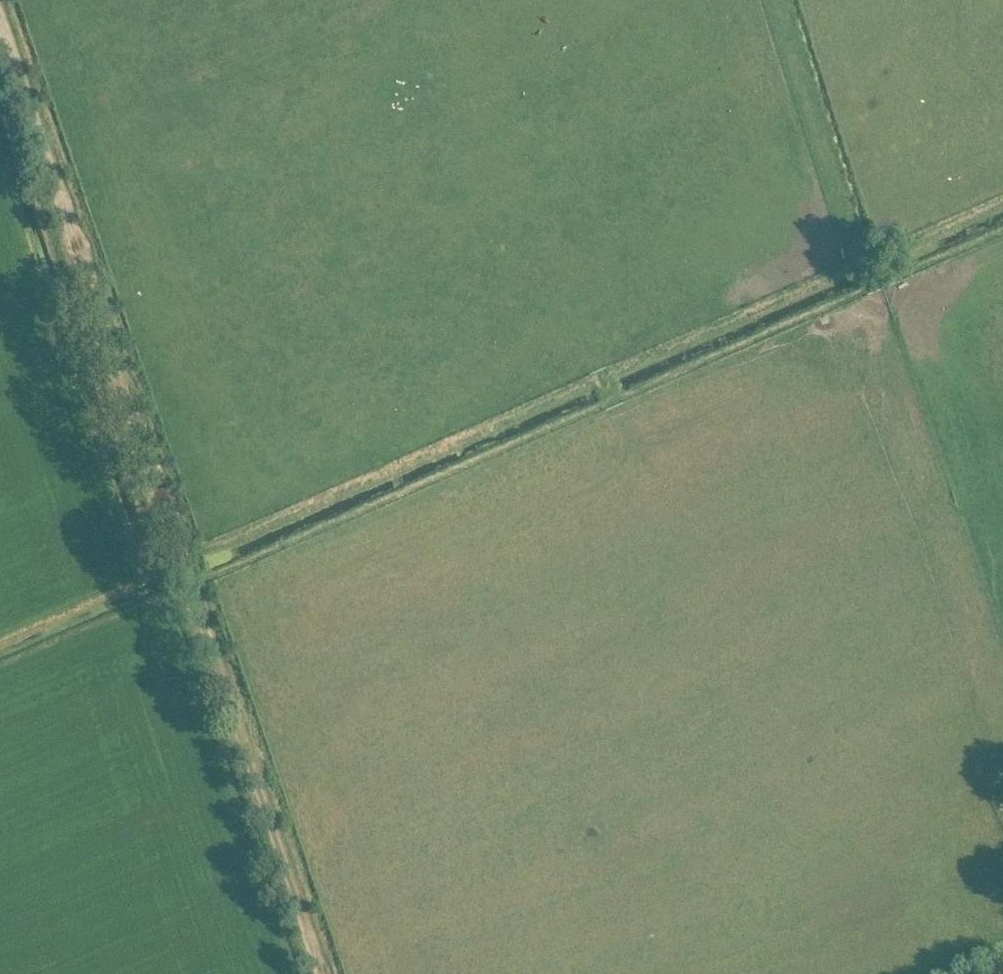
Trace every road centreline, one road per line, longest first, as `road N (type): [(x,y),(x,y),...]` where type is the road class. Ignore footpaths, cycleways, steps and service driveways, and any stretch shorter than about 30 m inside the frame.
road 1 (track): [(0,34),(317,973)]

